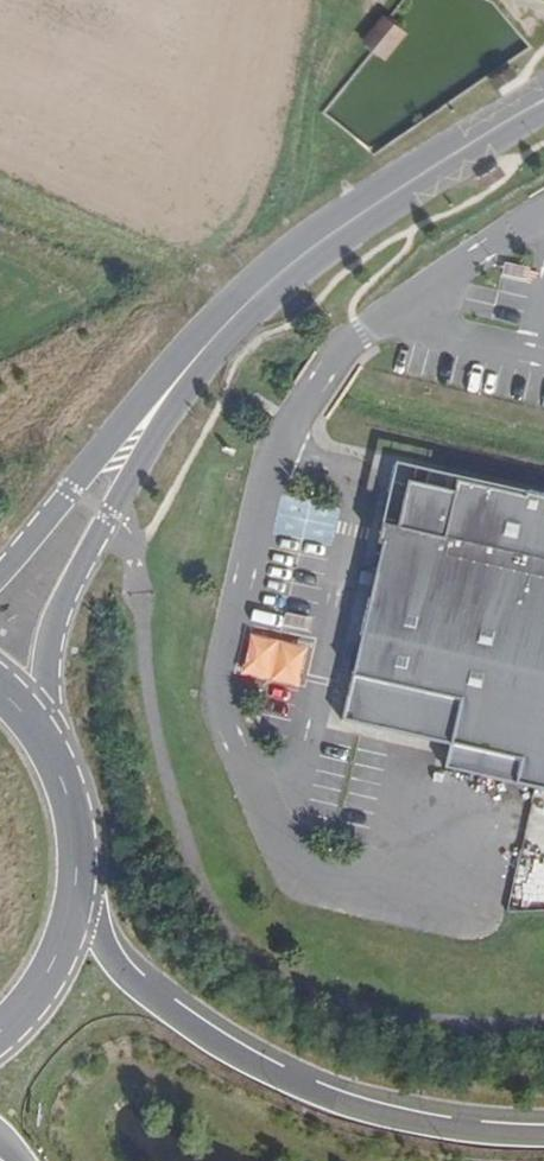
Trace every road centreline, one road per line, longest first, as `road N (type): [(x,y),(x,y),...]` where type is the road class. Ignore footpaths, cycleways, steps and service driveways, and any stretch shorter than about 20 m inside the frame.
road 1 (primary): [(543,1137),(358,1112),(250,1064),(125,972),(80,878)]
road 2 (secondary): [(197,359),(333,234),(543,101)]
road 3 (secondary): [(50,747),(58,626),(197,359)]
road 4 (secondary): [(197,359),(136,406),(0,576)]
road 5 (primary): [(0,1031),(24,1011),(63,949),(80,878)]
road 6 (primary): [(80,878),(79,833),(50,747)]

